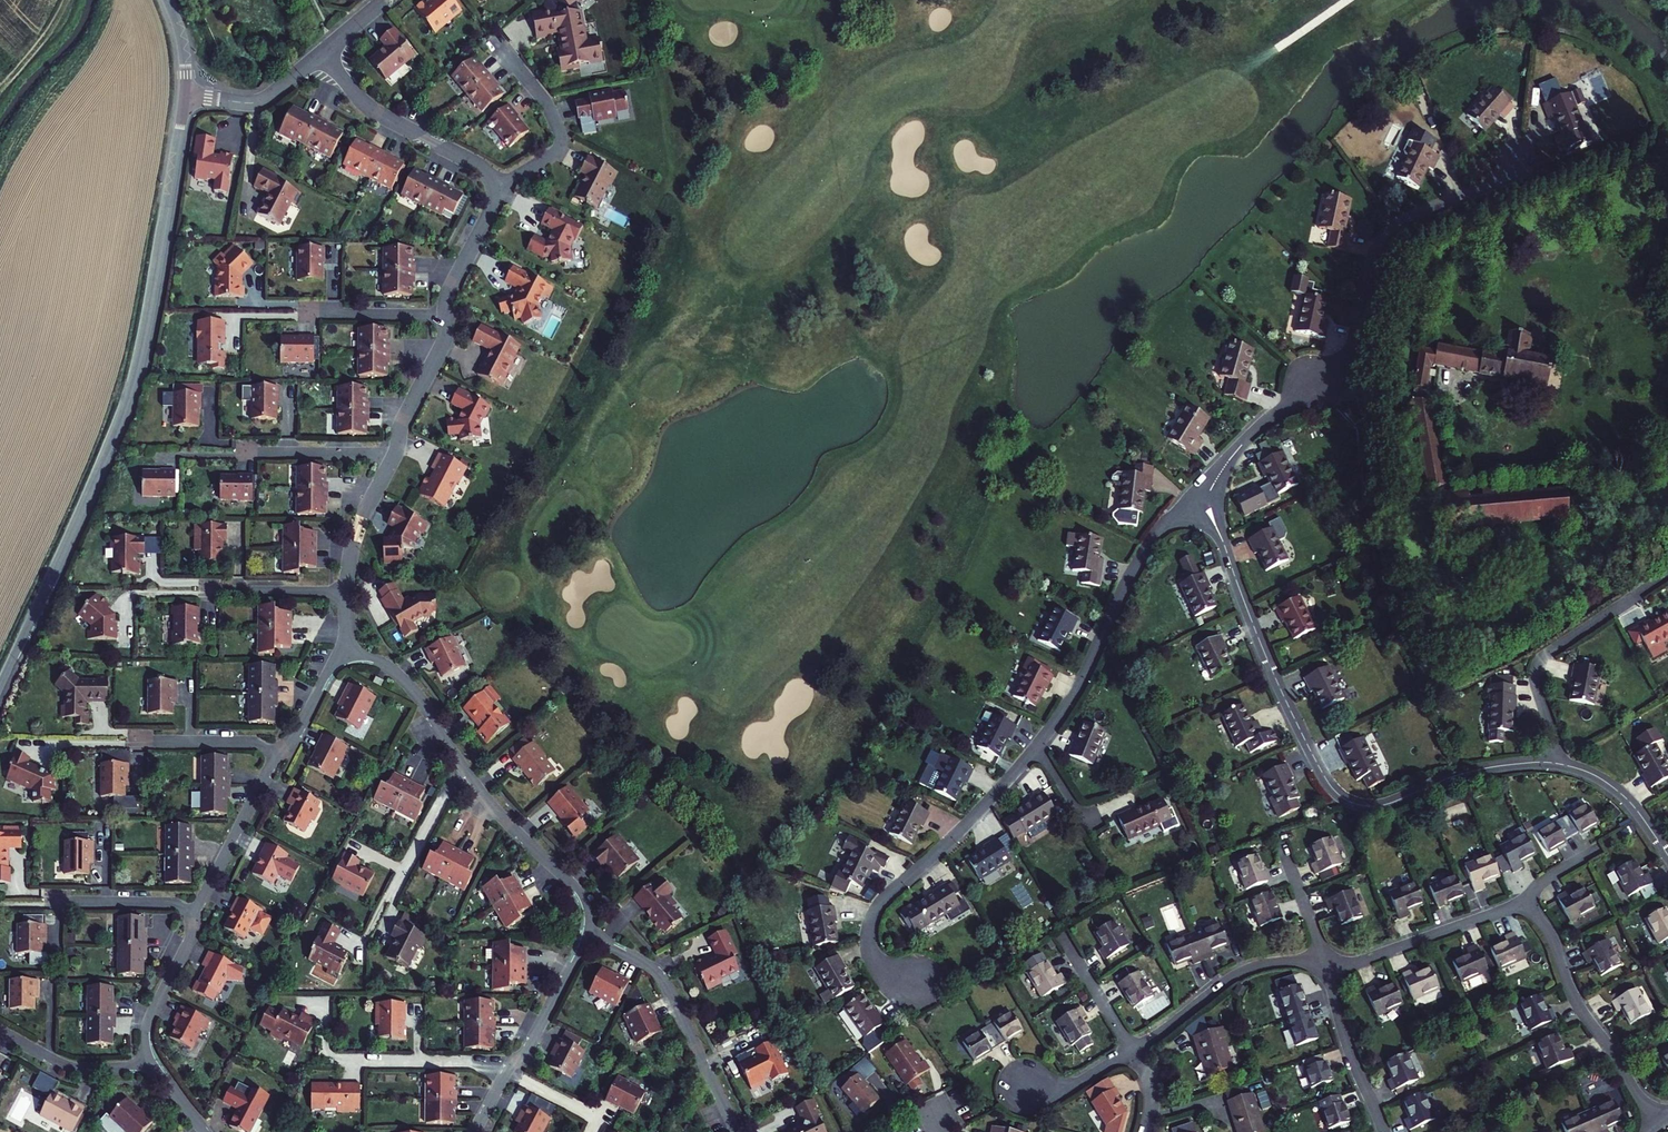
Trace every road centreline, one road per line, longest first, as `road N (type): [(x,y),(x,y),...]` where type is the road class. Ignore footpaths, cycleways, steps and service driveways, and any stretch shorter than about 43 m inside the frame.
road 1 (unclassified): [(0,689),(130,395),(185,97)]
road 2 (residential): [(1563,764),(1476,771),(1378,806),(1344,800),(1307,746),(1262,651),(1200,484)]
road 3 (residential): [(1200,484),(1344,361),(1369,266),(1389,232),(1497,182),(1520,150)]
road 4 (residential): [(1038,745),(873,917),(873,958),(925,993)]
road 5 (residential): [(1200,484),(1138,561),(1079,686),(1038,745)]
road 6 (residential): [(1563,764),(1539,693),(1542,660),(1667,574)]
road 7 (residential): [(1657,1120),(1581,1008),(1553,937),(1522,904)]
road 8 (residential): [(588,935),(664,980),(736,1131)]
road 9 (residential): [(477,1131),(588,935)]
road 10 (residential): [(495,187),(483,167),(374,111),(323,55)]
road 11 (residential): [(1325,963),(1252,968),(1133,1052)]
road 12 (residential): [(588,935),(579,890),(468,773)]
road 13 (residential): [(1522,904),(1357,962),(1325,963)]
road 14 (residential): [(495,187),(557,151),(561,136),(547,102),(497,40)]
road 15 (residential): [(1384,1131),(1344,1038),(1325,963)]
road 16 (residential): [(468,773),(401,677),(348,646)]
road 17 (residential): [(468,773),(445,797),(381,921)]
road 18 (residential): [(280,754),(198,906)]
road 19 (residential): [(198,906),(146,1029),(152,1063)]
road 20 (residential): [(152,1063),(82,1069),(0,1030)]
road 21 (residential): [(323,55),(255,103),(185,97)]
road 22 (residential): [(394,455),(445,338),(446,315)]
road 23 (residential): [(348,593),(359,528),(394,455)]
road 24 (residential): [(280,754),(253,741),(138,741)]
road 25 (residential): [(394,455),(250,454)]
road 26 (residential): [(1667,853),(1619,791),(1563,764)]
road 27 (residential): [(348,593),(209,591)]
road 28 (residential): [(446,315),(495,187)]
road 29 (residential): [(198,906),(65,901)]
road 30 (residential): [(1133,1052),(1064,939)]
road 31 (residential): [(348,646),(280,754)]

